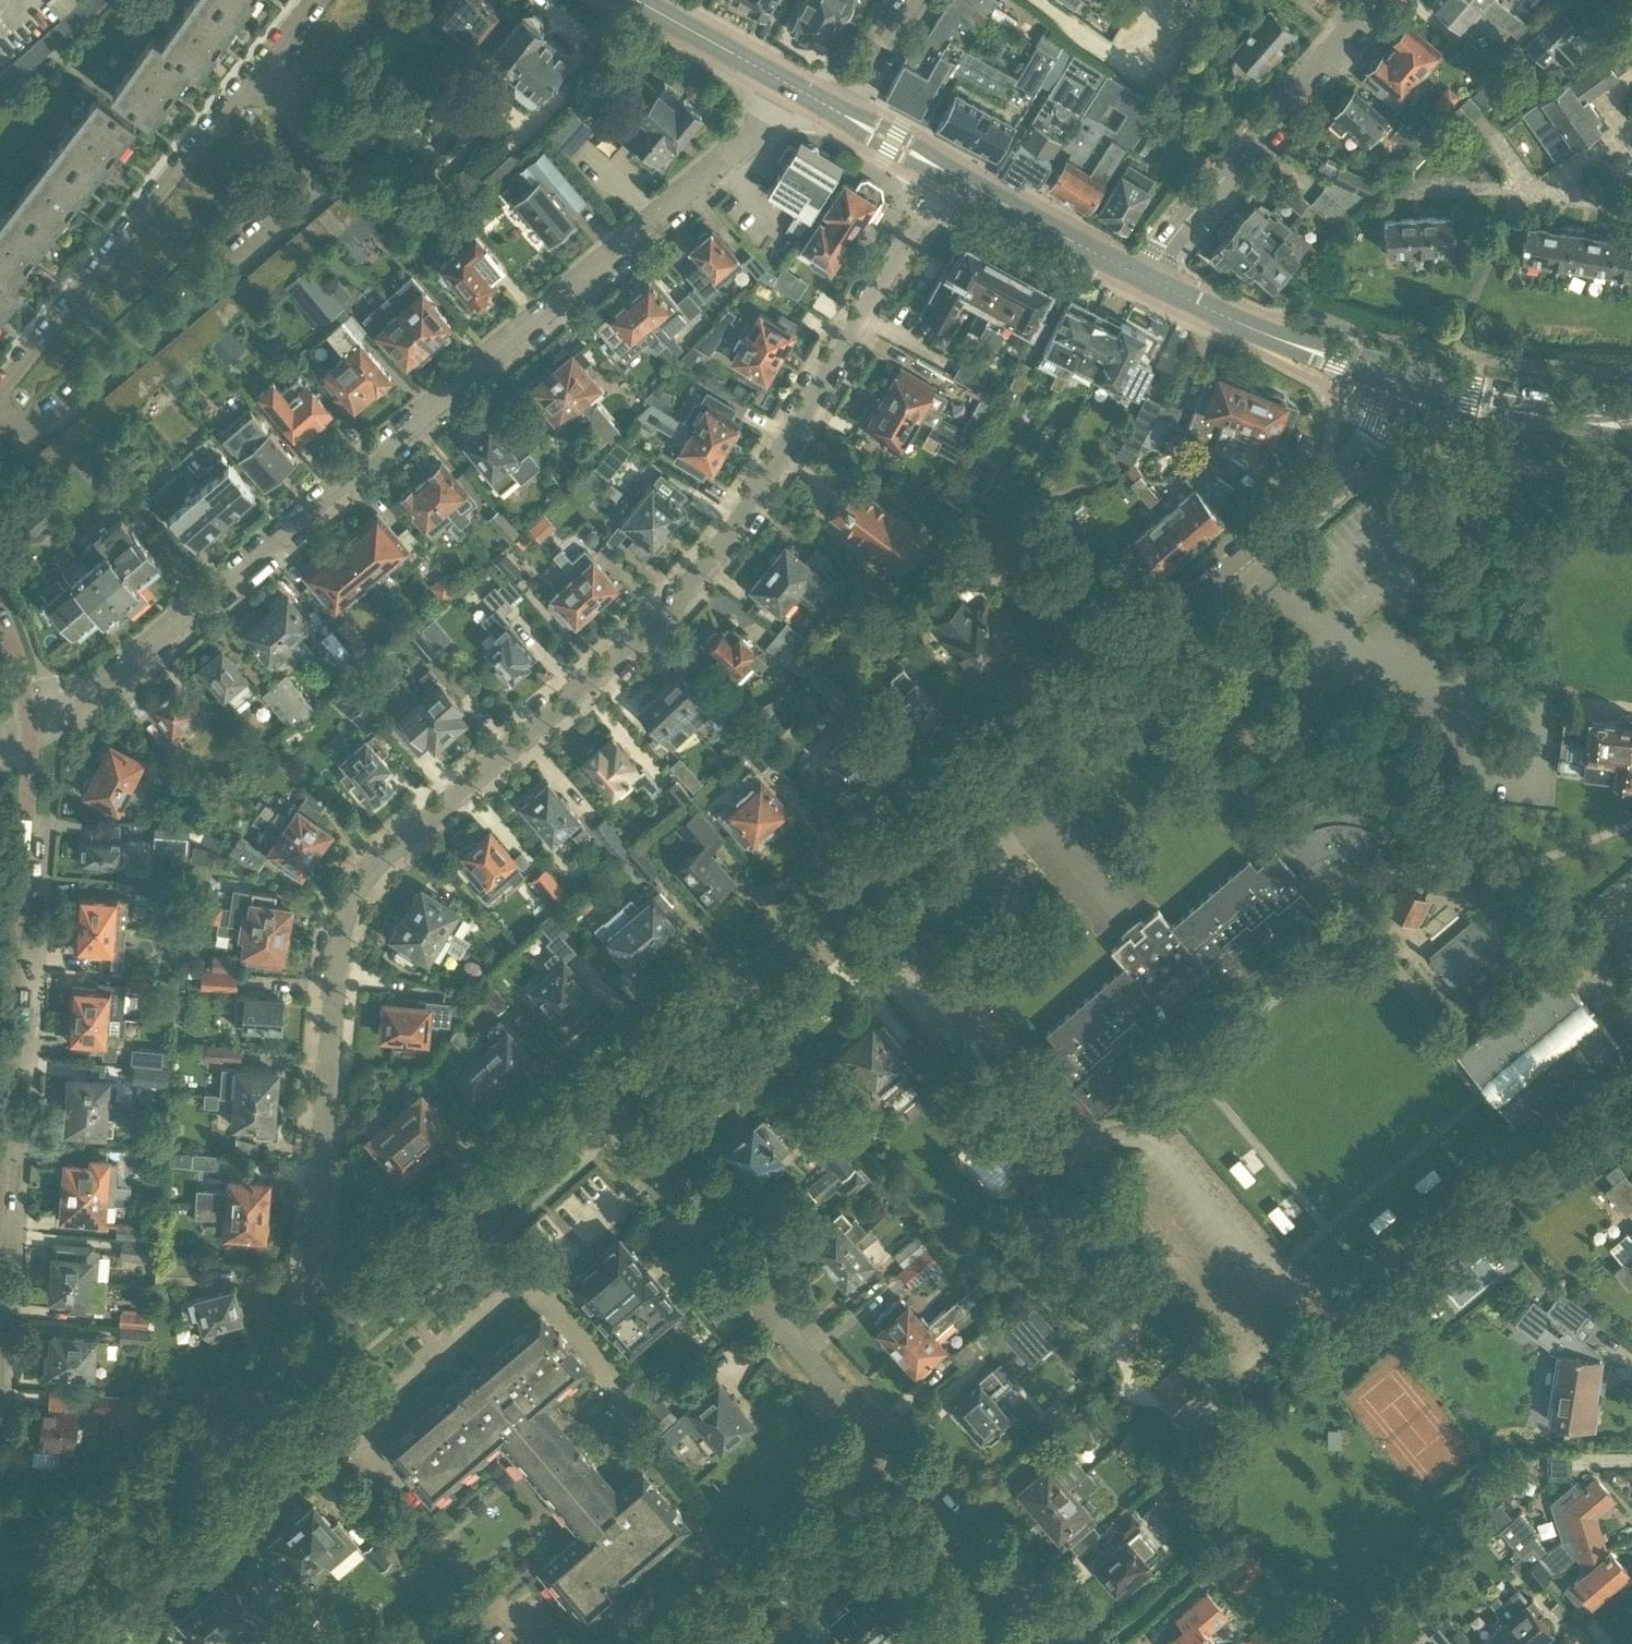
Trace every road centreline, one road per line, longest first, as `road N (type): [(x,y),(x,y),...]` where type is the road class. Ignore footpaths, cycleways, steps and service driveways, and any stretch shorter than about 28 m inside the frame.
road 1 (residential): [(356,1316),(321,1274),(316,1253),(348,909),(383,859),(639,637),(708,566),(946,171)]
road 2 (residential): [(592,1113),(1367,447),(1399,376)]
road 3 (residential): [(26,722),(72,712),(796,88)]
road 4 (residential): [(0,420),(29,428),(322,183),(314,136),(265,69)]
road 5 (residential): [(896,1455),(592,1113)]
road 6 (residential): [(0,1568),(43,1570),(70,1560),(356,1316)]
road 7 (residential): [(0,1135),(26,722)]
road 8 (residential): [(265,69),(0,381)]
road 9 (tertiary): [(1140,274),(1379,0)]
road 10 (residential): [(356,1316),(592,1113)]
road 11 (primary): [(1399,376),(1248,327),(1140,274)]
road 12 (residential): [(1062,1643),(896,1455)]
road 13 (primary): [(1631,422),(1399,376)]
road 14 (primary): [(1140,274),(946,171)]
road 15 (residential): [(743,1582),(896,1455)]
road 16 (primary): [(796,88),(639,0)]
road 17 (residential): [(841,113),(911,0)]

